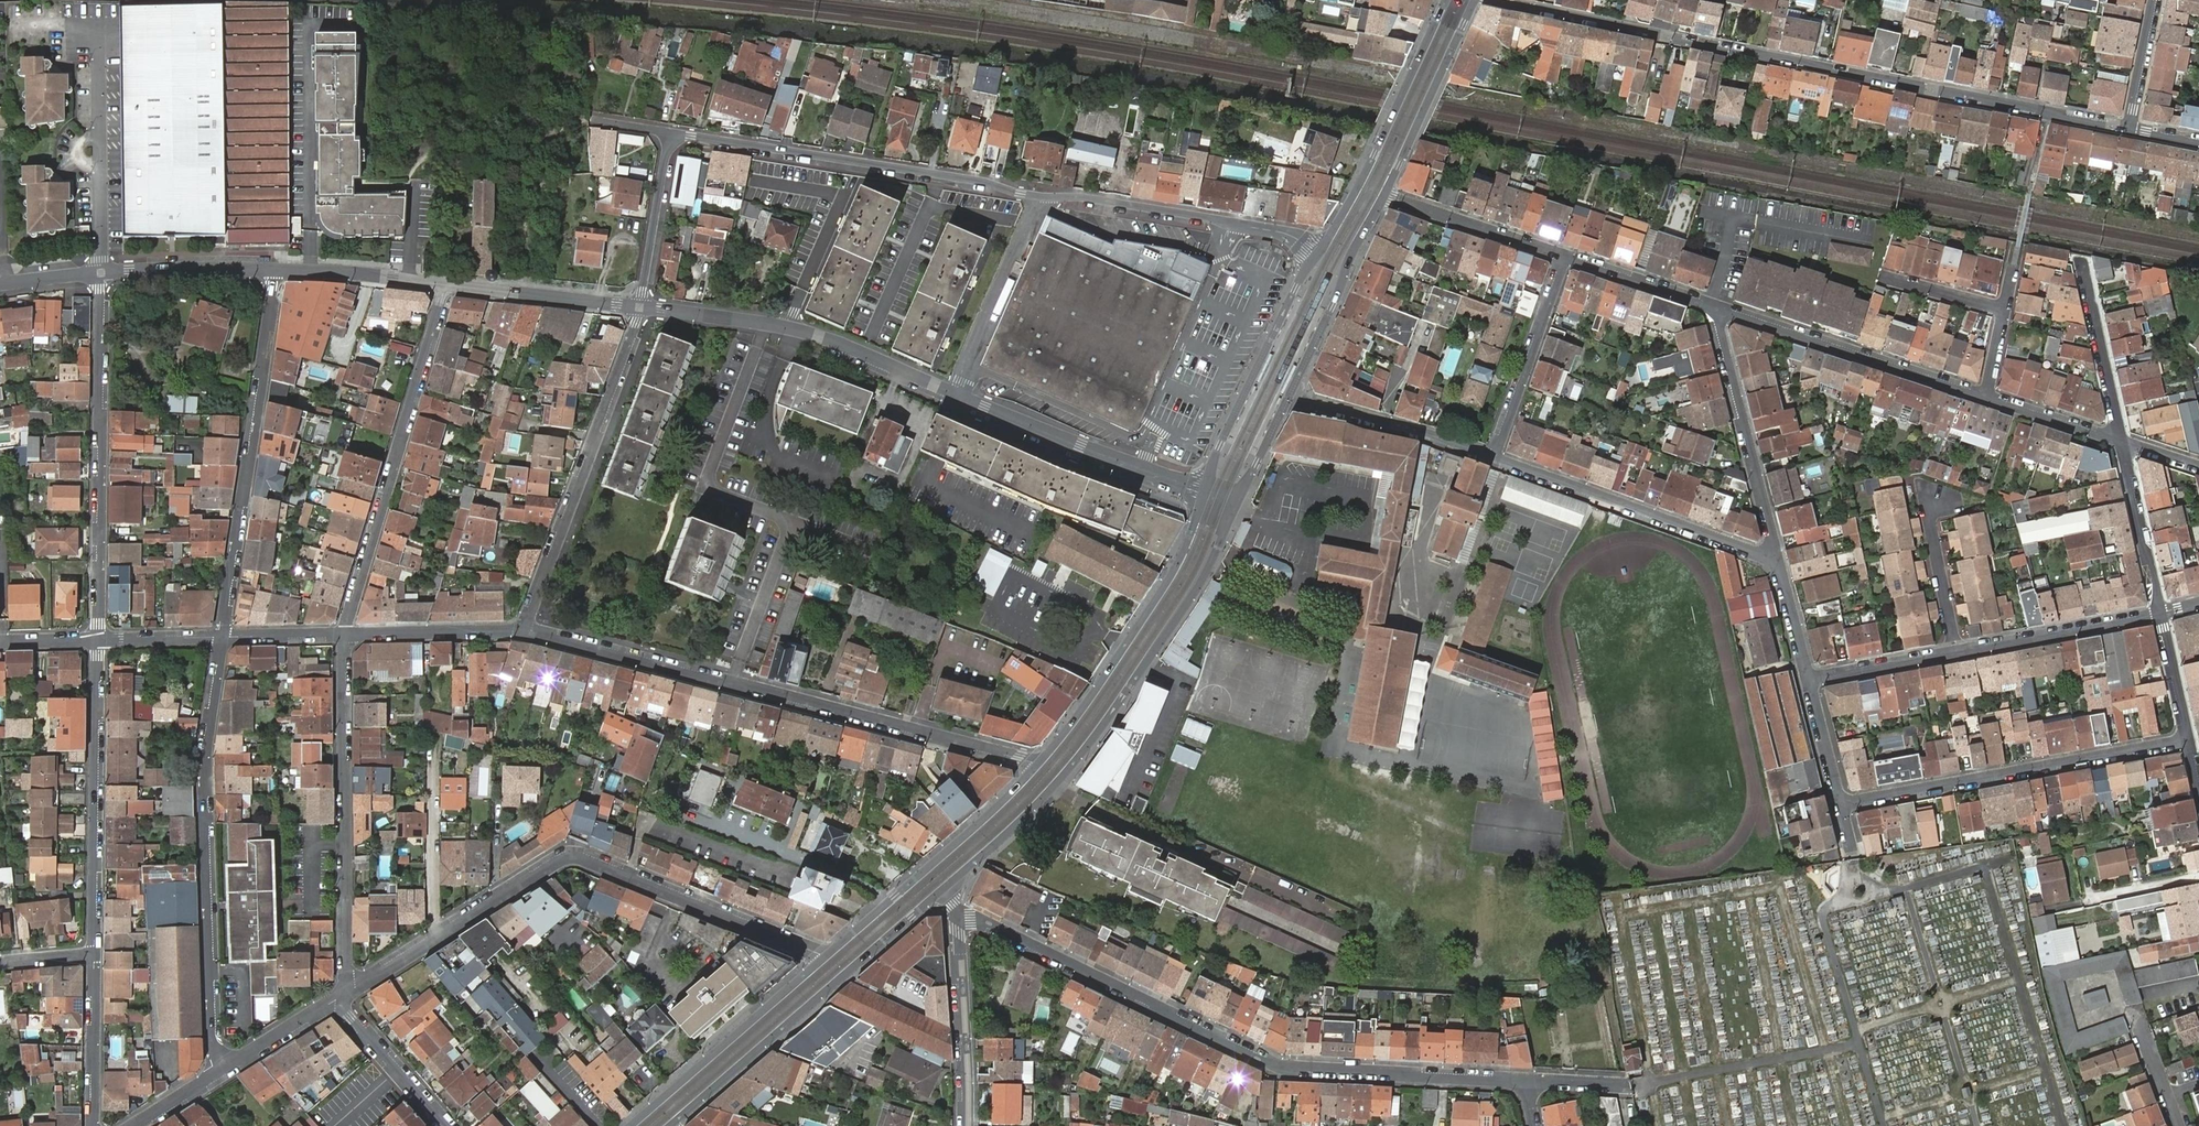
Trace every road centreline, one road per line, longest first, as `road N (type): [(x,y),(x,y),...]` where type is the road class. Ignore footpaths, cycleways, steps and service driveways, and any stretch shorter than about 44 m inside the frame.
road 1 (residential): [(1317,254),(1286,234),(1205,217),(669,134)]
road 2 (residential): [(2126,130),(1487,0)]
road 3 (residential): [(955,919),(972,918),(1276,1066),(1525,1081)]
road 4 (residential): [(641,307),(766,322),(823,339),(1205,491)]
road 5 (tertiary): [(344,995),(572,857),(824,959)]
road 6 (residential): [(521,629),(1037,767)]
road 7 (secondary): [(943,892),(1030,812),(1109,717),(1201,583),(1235,502)]
road 8 (residential): [(221,638),(206,750),(214,1078)]
road 9 (residential): [(221,638),(275,271)]
road 10 (residential): [(100,273),(99,639)]
road 11 (residential): [(444,286),(344,636)]
road 12 (residential): [(344,636),(344,995)]
road 13 (secondary): [(671,1125),(943,892)]
road 14 (residential): [(1839,805),(2187,738)]
road 15 (residential): [(521,629),(641,307)]
road 16 (secondary): [(1205,491),(1174,571),(1037,767)]
road 17 (residential): [(99,639),(92,952)]
road 18 (residential): [(1493,457),(1777,562)]
road 19 (secondary): [(1037,767),(824,959)]
road 20 (residential): [(1988,397),(1716,307)]
road 21 (secondary): [(1317,254),(1220,446),(1205,491)]
road 22 (residential): [(1716,307),(1777,562)]
road 23 (secondary): [(824,959),(630,1125)]
road 24 (residential): [(98,24),(100,273)]
road 25 (secondary): [(1289,396),(1385,195)]
road 26 (secondary): [(1385,195),(1475,0)]
road 27 (residential): [(1289,396),(1493,457)]
road 28 (residential): [(1493,457),(1564,258)]
road 29 (residential): [(1957,654),(2161,617)]
road 30 (tertiary): [(966,1125),(955,919)]
road 31 (secondary): [(1446,0),(1360,182)]
road 32 (residential): [(444,286),(641,307)]
road 33 (residential): [(1385,195),(1564,258)]
road 34 (residential): [(2118,442),(2082,262)]
road 35 (residential): [(2161,617),(2118,442)]
road 36 (residential): [(344,636),(521,629)]
road 37 (residential): [(669,134),(641,307)]
road 38 (residential): [(100,273),(275,271)]
road 39 (residential): [(92,952),(92,1125)]
road 40 (residential): [(275,271),(444,286)]
road 41 (residential): [(338,999),(447,1125)]
road 42 (residential): [(1945,499),(1935,503),(1929,523),(1957,654)]
road 43 (residential): [(1564,258),(1716,307)]
road 44 (residential): [(1807,681),(1957,654)]
road 45 (tertiary): [(214,1078),(338,999)]
road 46 (residential): [(2118,442),(1988,397)]
road 47 (residential): [(2126,130),(2153,0)]
road 48 (residential): [(1807,681),(1839,805)]
road 49 (residential): [(1884,278),(2005,311)]
road 50 (residential): [(2187,738),(2161,617)]
road 51 (residential): [(221,638),(344,636)]
road 52 (residential): [(1777,562),(1807,681)]
road 53 (residential): [(99,639),(221,638)]

